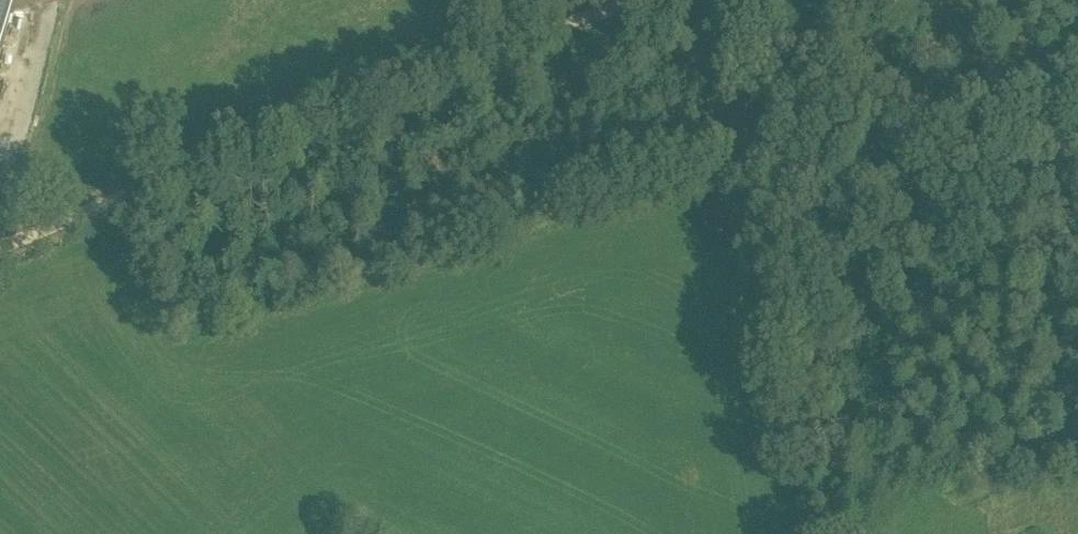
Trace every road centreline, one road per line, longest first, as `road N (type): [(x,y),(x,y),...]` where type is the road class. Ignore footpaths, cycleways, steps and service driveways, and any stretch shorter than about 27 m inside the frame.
road 1 (track): [(0,246),(657,0)]

